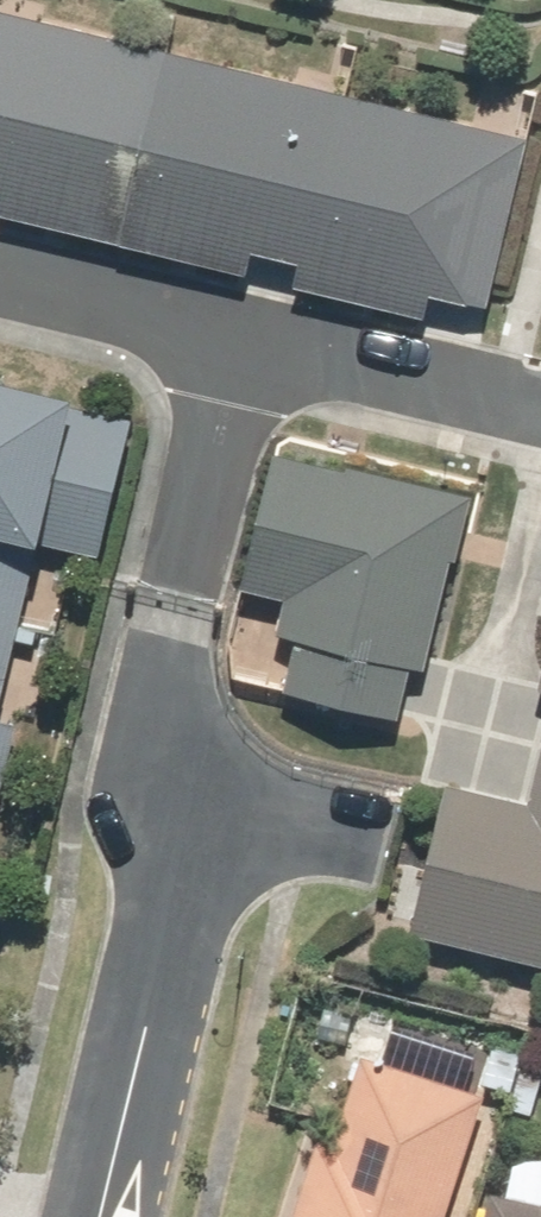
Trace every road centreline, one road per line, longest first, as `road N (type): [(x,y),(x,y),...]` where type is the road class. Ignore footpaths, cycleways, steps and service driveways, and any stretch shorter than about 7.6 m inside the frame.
road 1 (residential): [(251,335),(181,599),(182,882),(100,1216)]
road 2 (residential): [(251,335),(540,403)]
road 3 (residential): [(0,273),(251,335)]

